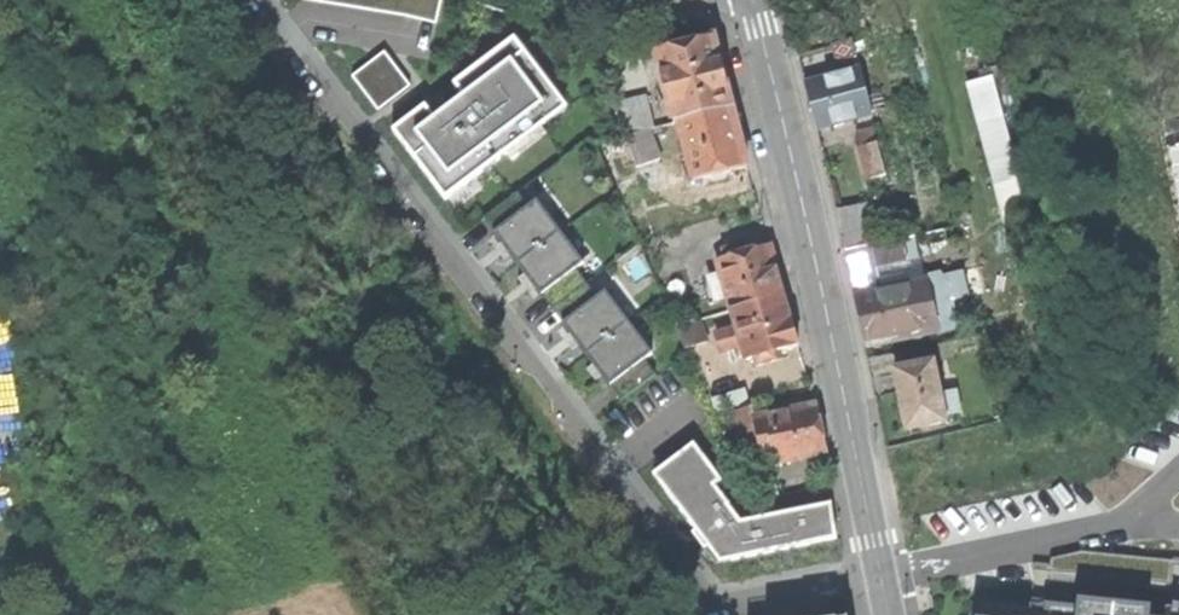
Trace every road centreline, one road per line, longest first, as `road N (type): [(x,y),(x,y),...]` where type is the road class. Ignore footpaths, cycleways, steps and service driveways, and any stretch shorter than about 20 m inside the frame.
road 1 (residential): [(255,0),(720,608),(883,577)]
road 2 (residential): [(883,577),(756,0)]
road 3 (residential): [(883,577),(1127,522)]

